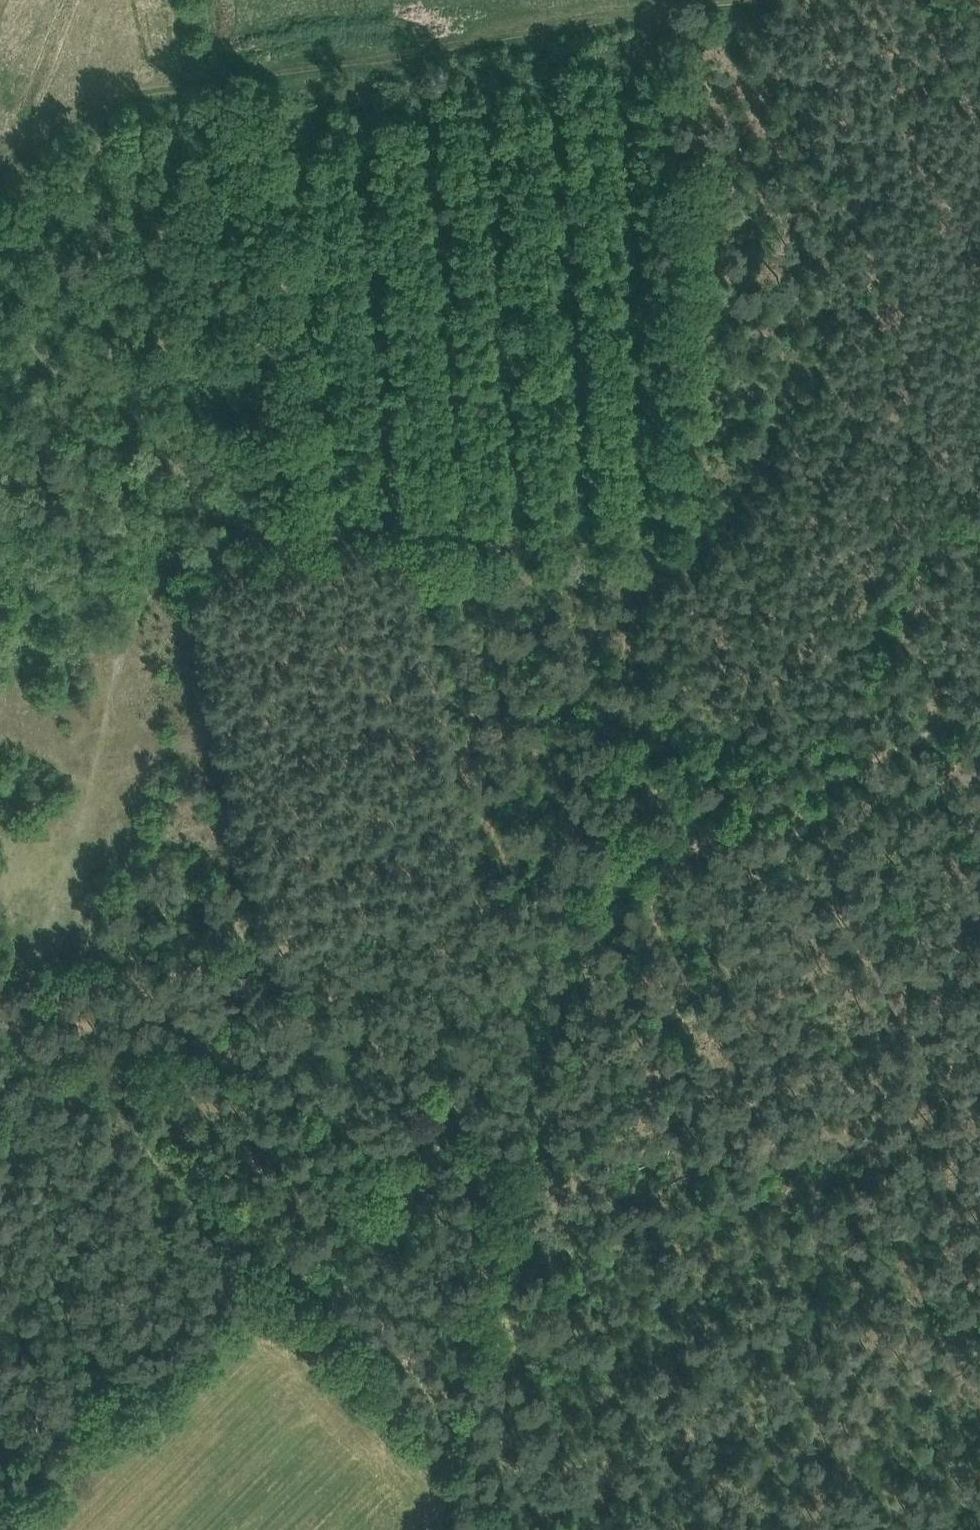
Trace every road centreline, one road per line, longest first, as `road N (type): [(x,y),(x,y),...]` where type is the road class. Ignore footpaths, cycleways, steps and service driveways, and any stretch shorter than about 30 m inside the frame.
road 1 (track): [(0,1097),(70,1046),(262,981),(565,930),(979,692)]
road 2 (track): [(692,6),(153,105),(0,184)]

